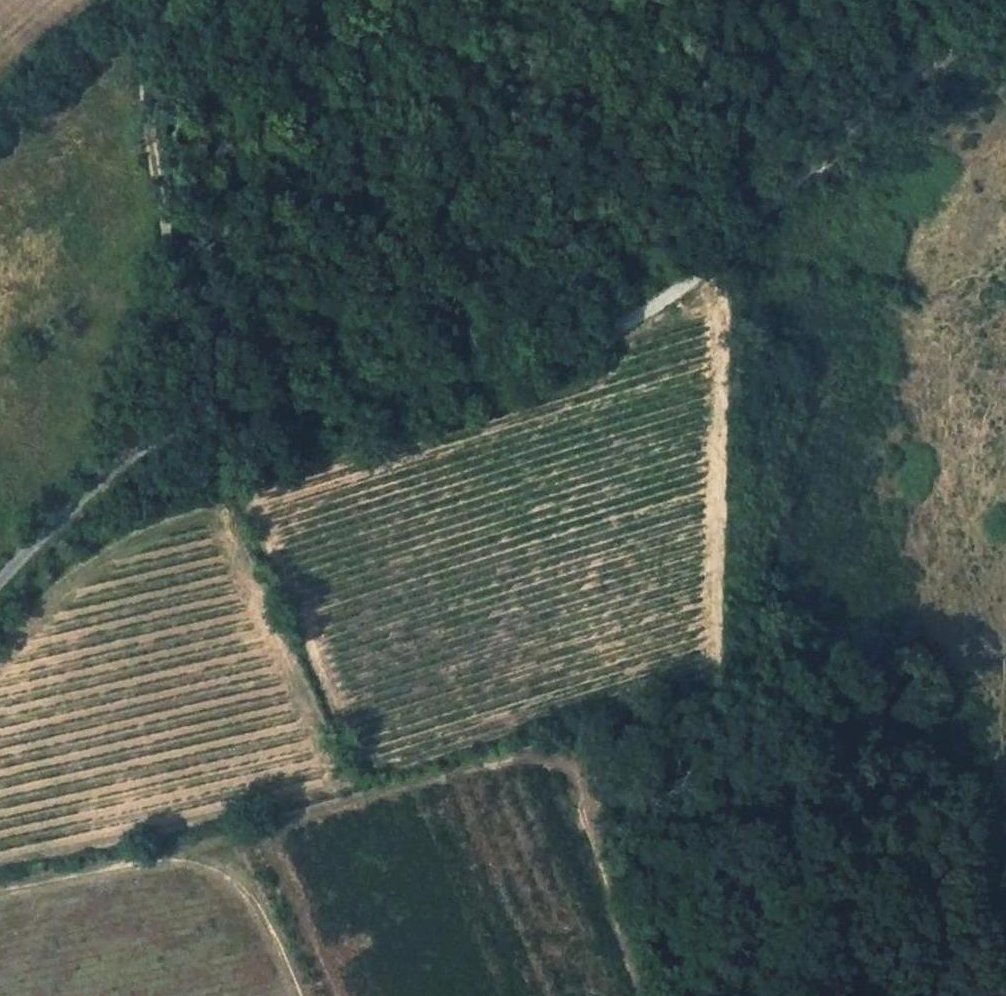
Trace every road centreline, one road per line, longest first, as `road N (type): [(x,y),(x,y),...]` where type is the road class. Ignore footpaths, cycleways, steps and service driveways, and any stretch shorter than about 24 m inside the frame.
road 1 (track): [(0,884),(196,852),(222,862),(252,890),(297,995)]

